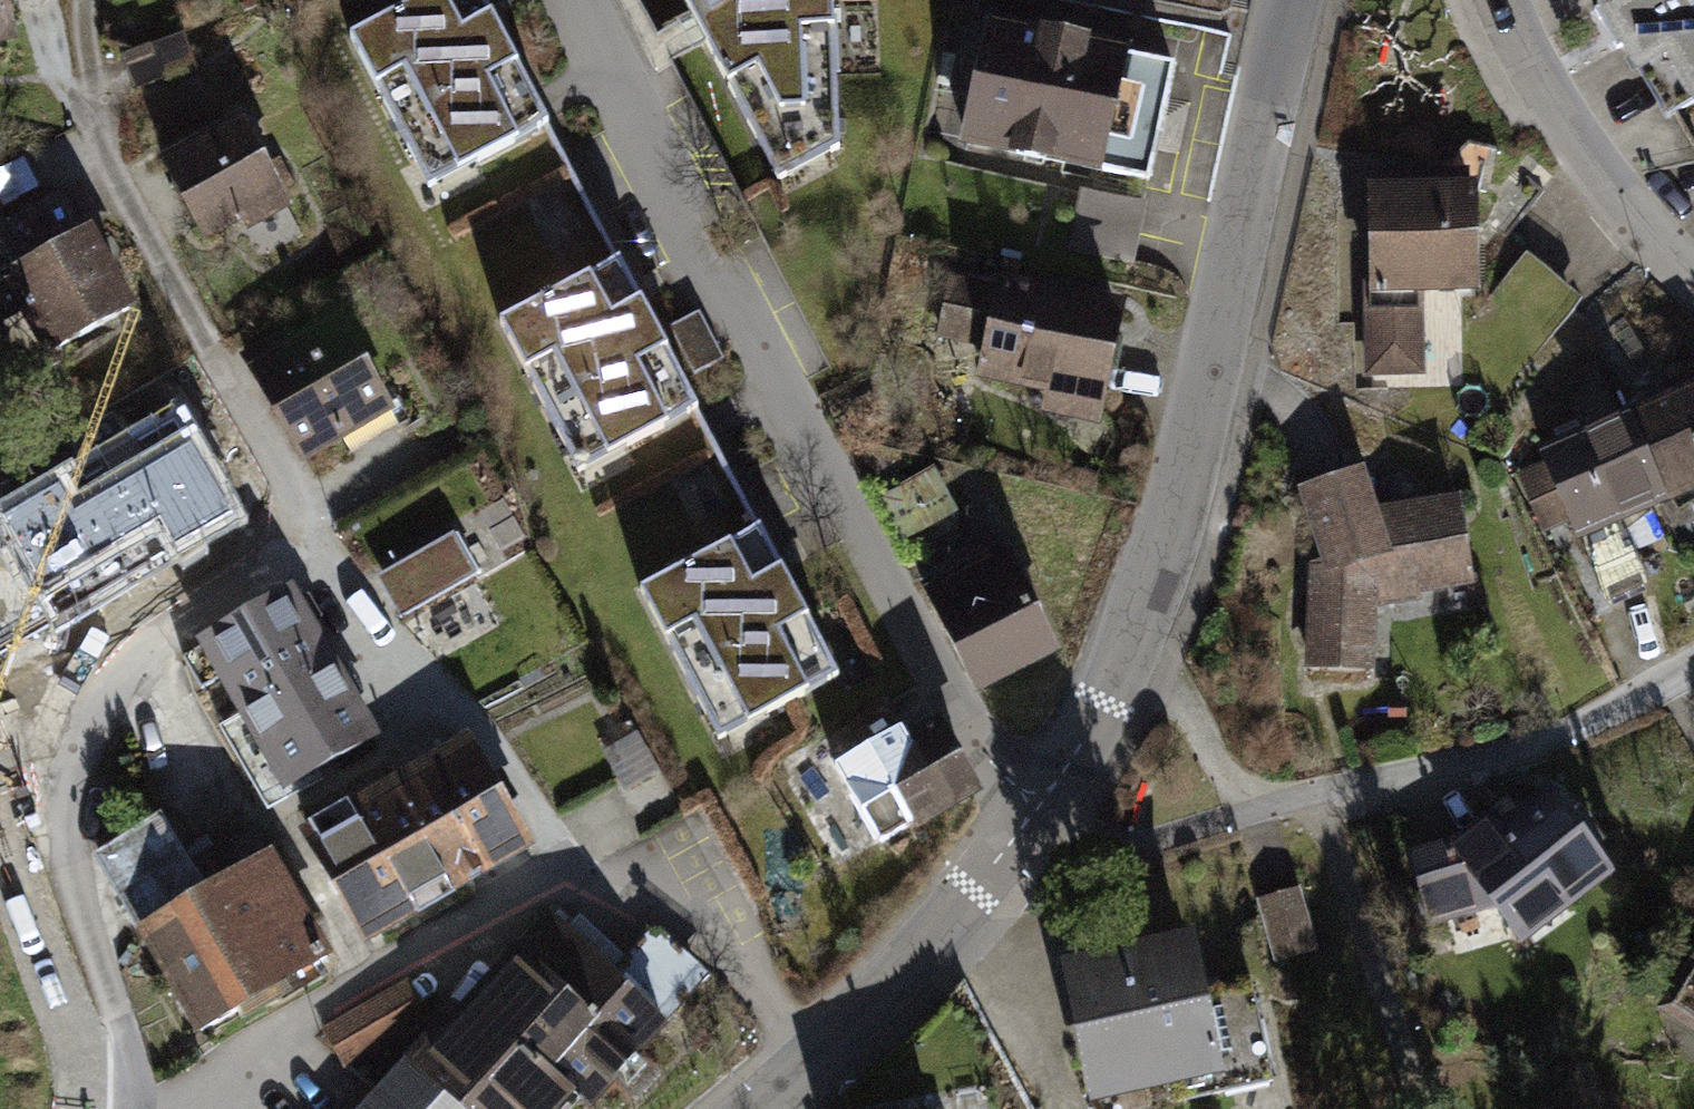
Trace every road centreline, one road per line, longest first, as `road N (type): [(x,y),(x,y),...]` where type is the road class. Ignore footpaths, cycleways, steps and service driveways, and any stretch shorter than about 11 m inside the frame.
road 1 (residential): [(584,0),(741,305),(1045,831)]
road 2 (residential): [(1135,651),(1158,600),(1296,0)]
road 3 (residential): [(316,551),(177,648),(104,729),(80,859),(140,1108)]
road 4 (residential): [(63,0),(95,123),(157,261),(316,551)]
road 5 (residential): [(1693,663),(1531,739),(1237,805)]
road 6 (residential): [(567,877),(195,1108)]
road 7 (residential): [(316,551),(402,664),(483,727),(567,877)]
road 8 (residential): [(1693,287),(1604,184),(1518,46),(1502,0)]
road 9 (residential): [(567,877),(696,928),(762,982),(828,1054)]
road 10 (residential): [(828,1054),(1045,831)]
road 11 (residential): [(1045,831),(1135,651)]
road 12 (residential): [(1237,805),(1135,651)]

